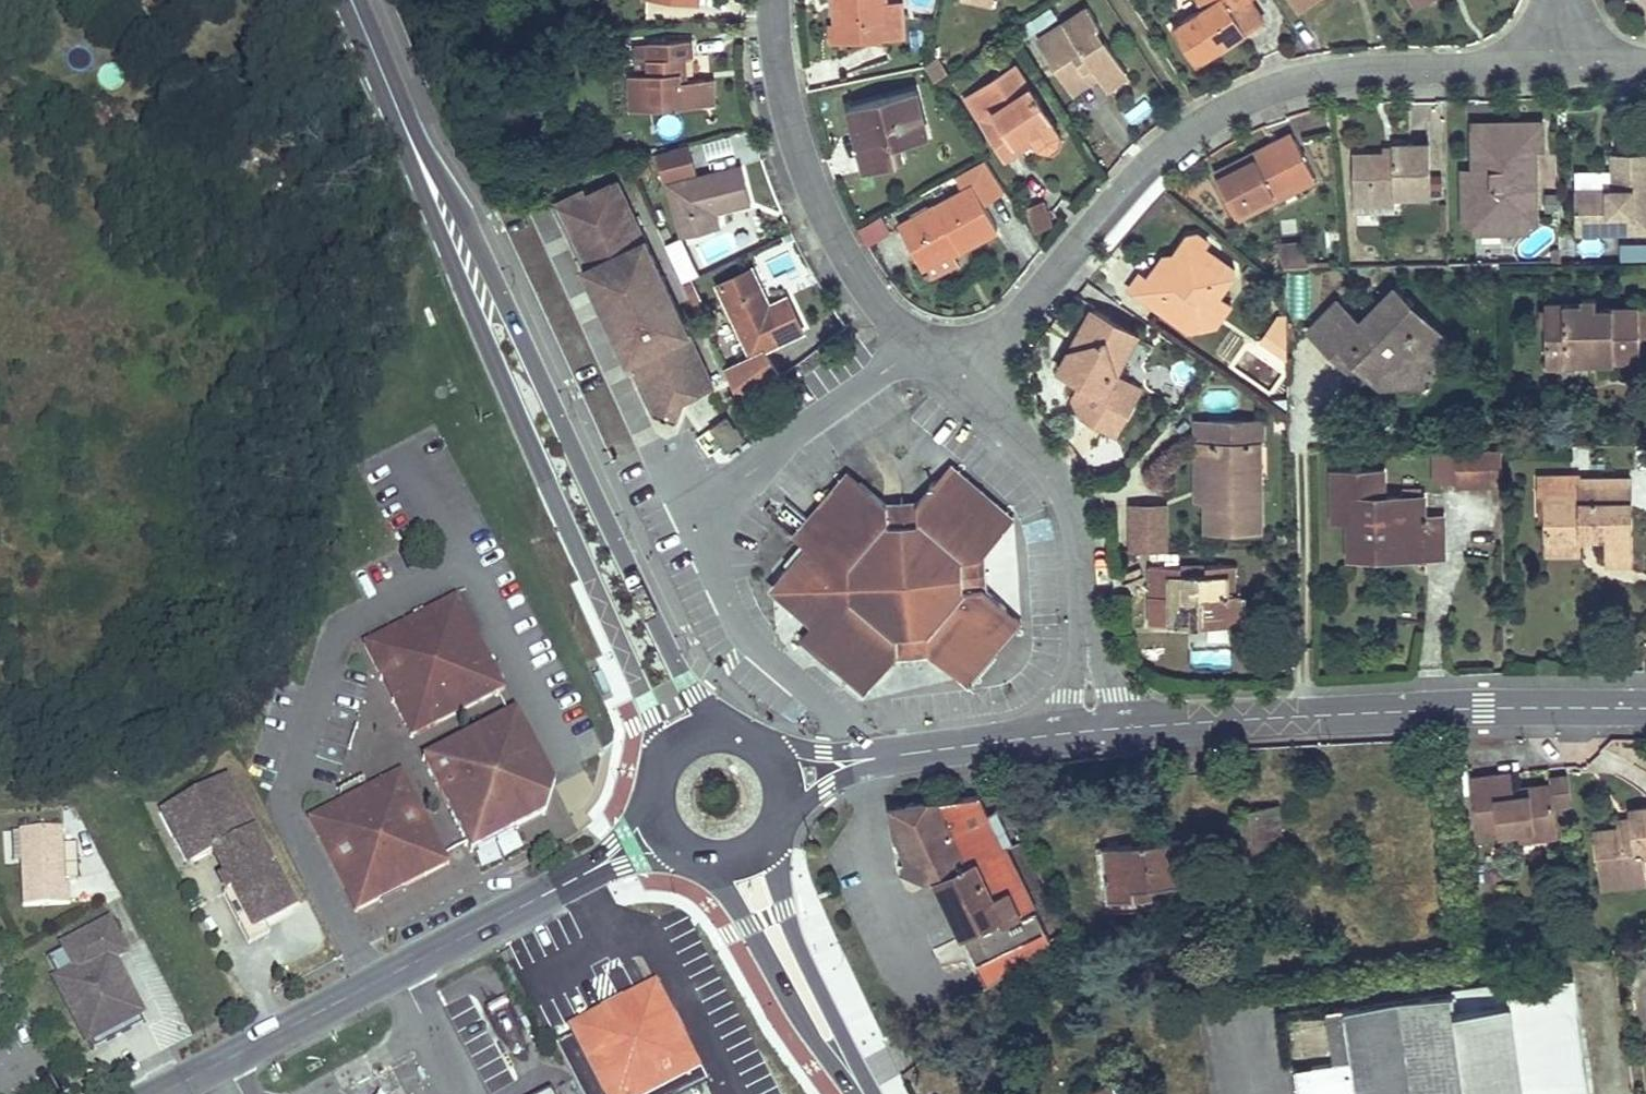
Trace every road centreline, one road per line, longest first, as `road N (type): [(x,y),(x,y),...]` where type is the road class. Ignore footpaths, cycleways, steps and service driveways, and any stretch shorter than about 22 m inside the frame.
road 1 (residential): [(964,382),(1127,187),(1201,124),(1317,76),(1561,67)]
road 2 (secondary): [(738,732),(686,681),(472,227),(398,119)]
road 3 (secondary): [(398,119),(646,703),(662,765)]
road 4 (tertiary): [(1092,730),(1645,709)]
road 5 (unclassified): [(160,1093),(583,874)]
road 6 (residential): [(771,0),(782,93),(807,181),(866,291),(916,348),(964,382)]
road 7 (residential): [(964,382),(1041,459),(1074,519),(1092,730)]
road 8 (secondary): [(701,857),(798,1016),(860,1093)]
road 9 (secondary): [(865,1093),(785,911),(774,831)]
road 10 (tertiary): [(916,752),(1092,730)]
road 11 (secondary): [(350,0),(398,119)]

